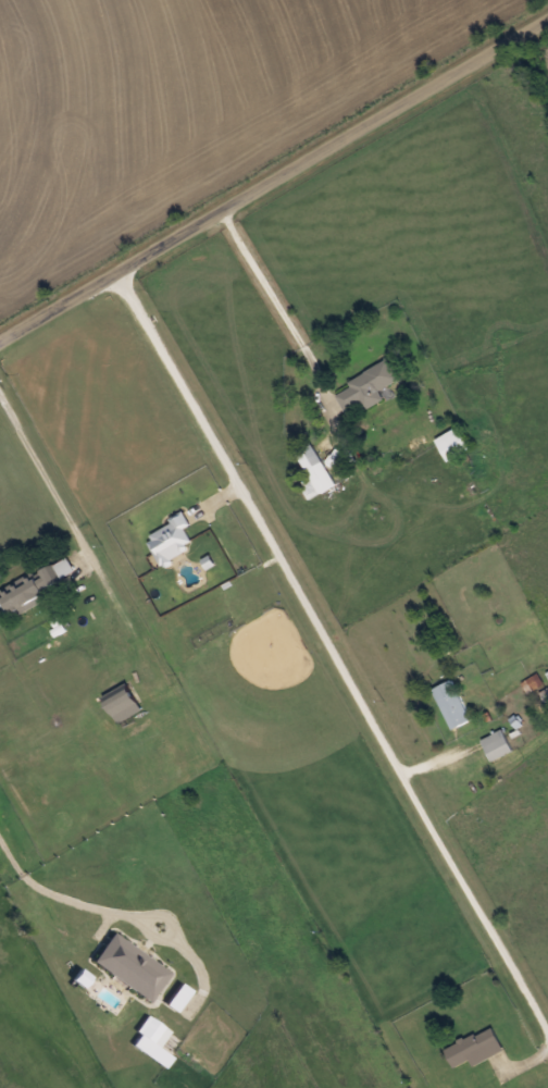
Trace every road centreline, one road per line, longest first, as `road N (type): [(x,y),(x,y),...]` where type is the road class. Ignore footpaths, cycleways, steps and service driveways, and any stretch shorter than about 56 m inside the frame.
road 1 (residential): [(98,263),(547,998)]
road 2 (residential): [(0,320),(547,1)]

